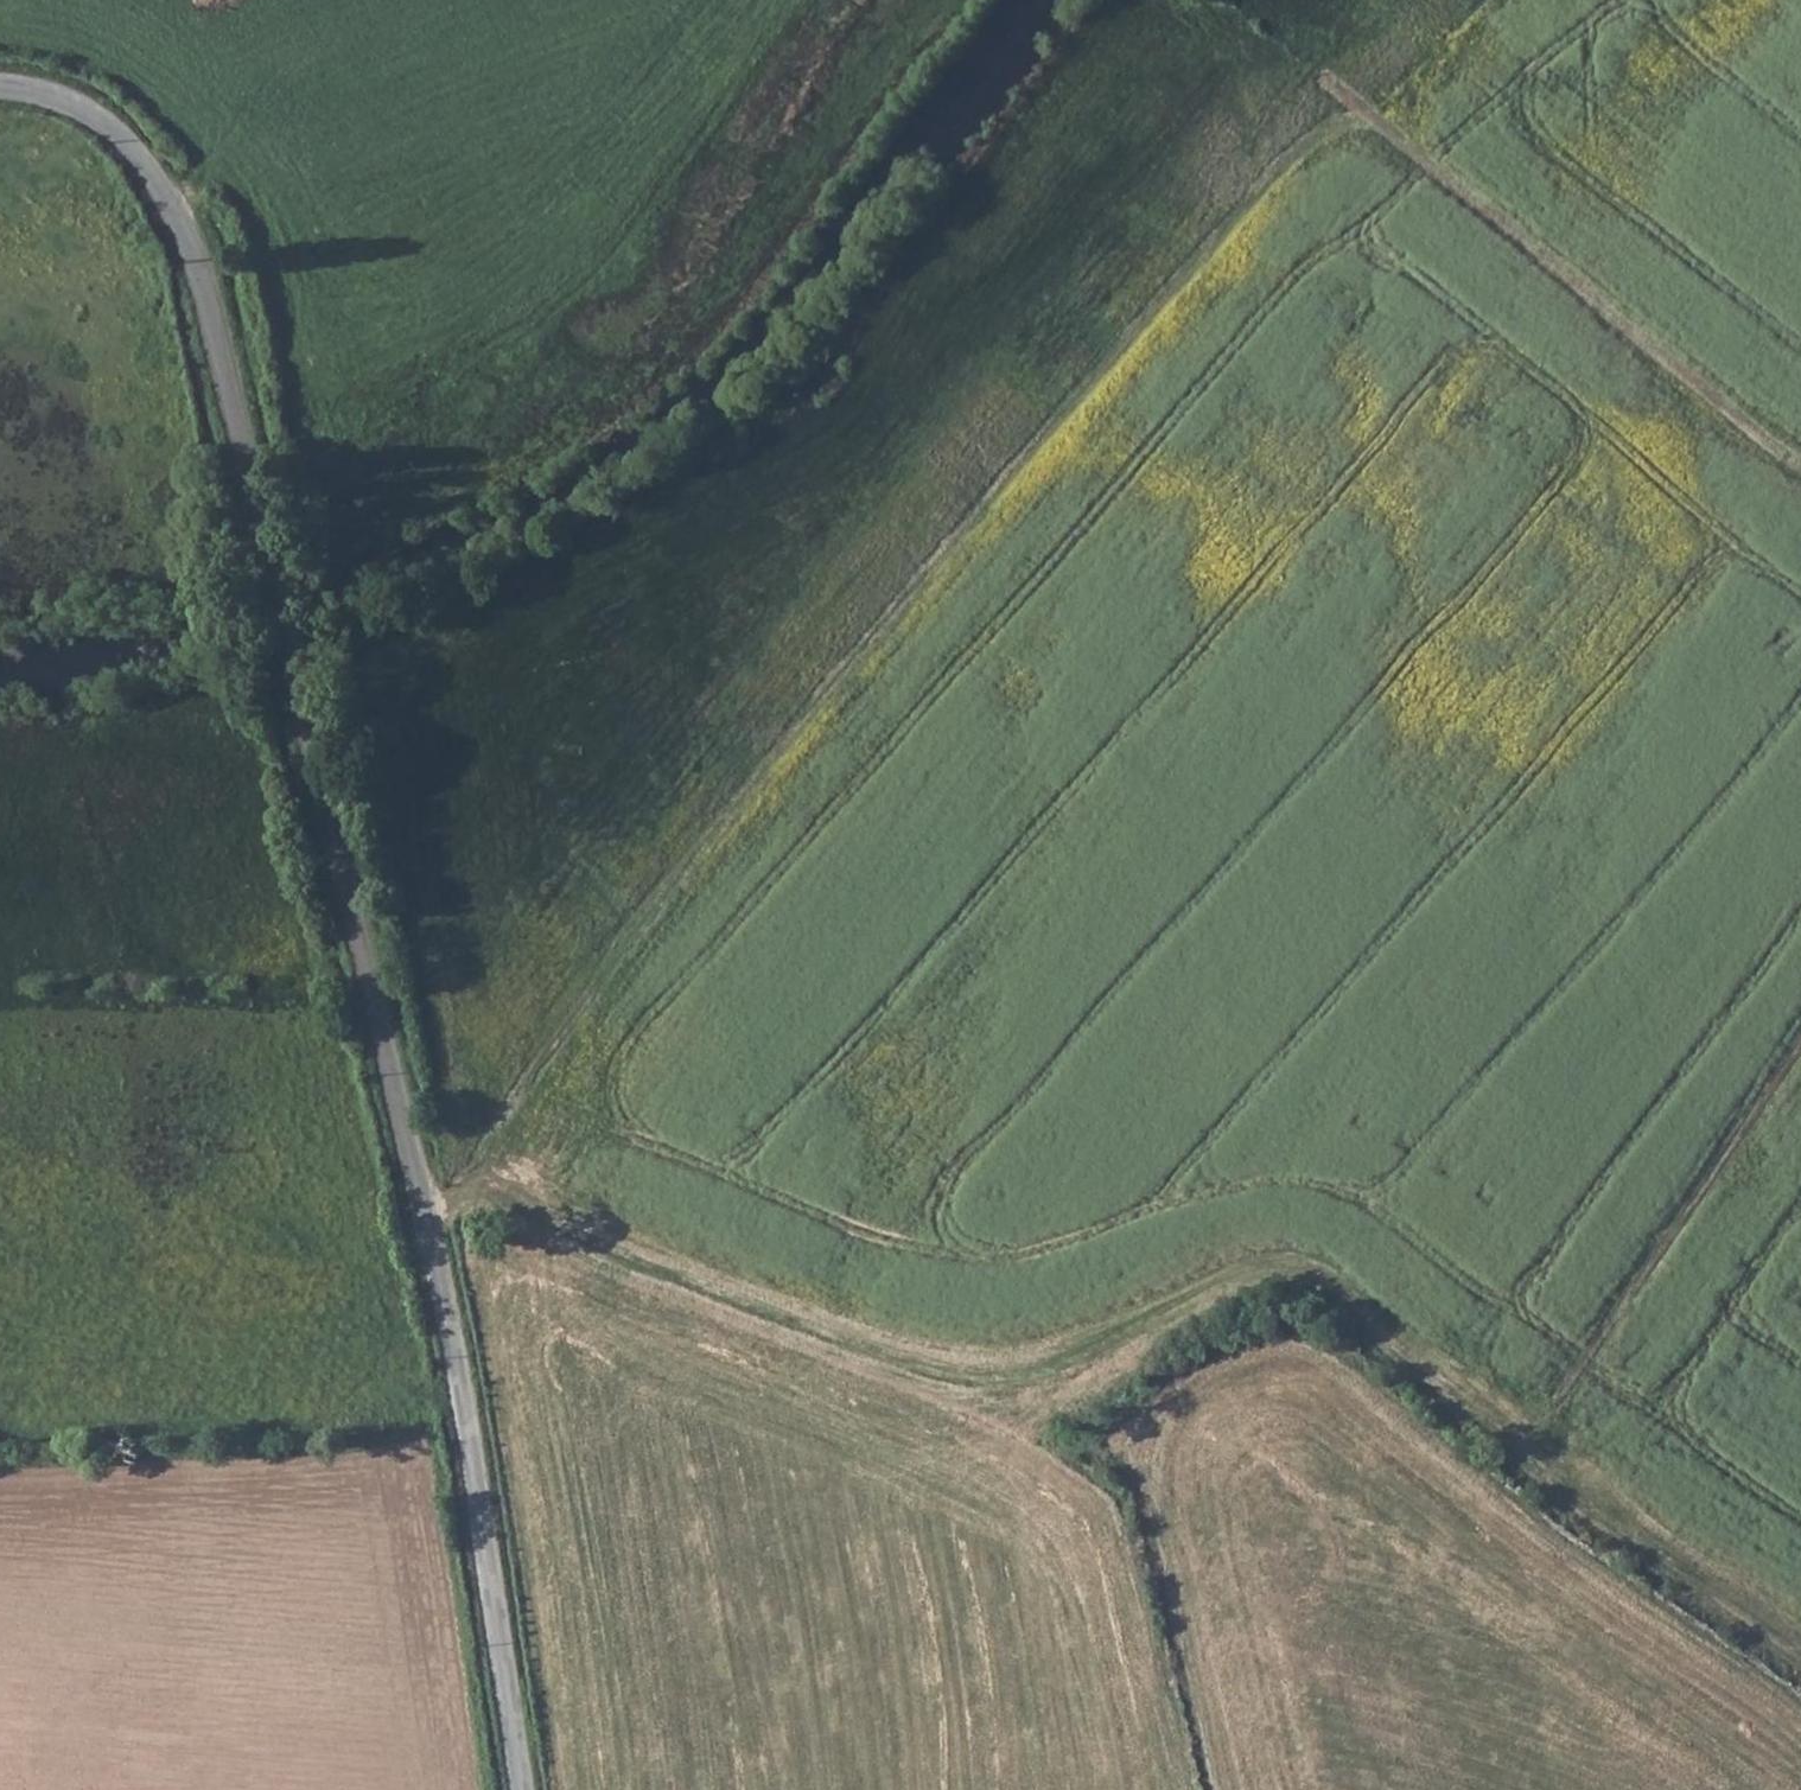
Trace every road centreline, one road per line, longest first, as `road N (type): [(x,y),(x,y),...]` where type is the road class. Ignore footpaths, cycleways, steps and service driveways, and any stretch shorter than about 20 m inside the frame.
road 1 (unclassified): [(0,87),(67,97),(137,145),(183,213),(263,526),(303,802),(461,1344),(524,1789)]
road 2 (track): [(1529,1471),(1800,1664)]

